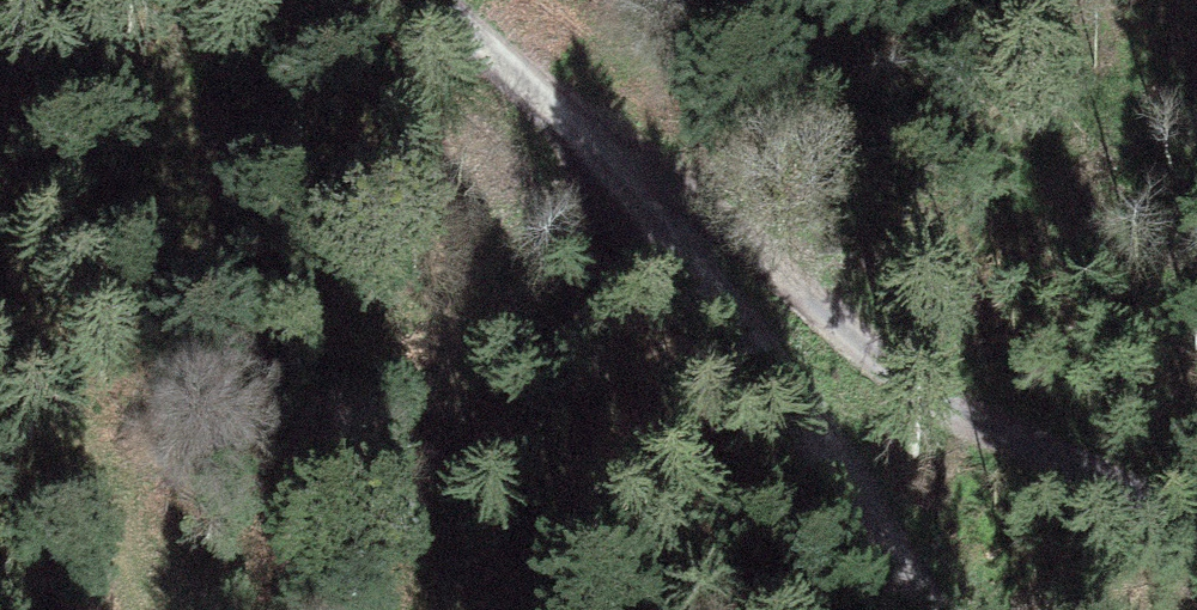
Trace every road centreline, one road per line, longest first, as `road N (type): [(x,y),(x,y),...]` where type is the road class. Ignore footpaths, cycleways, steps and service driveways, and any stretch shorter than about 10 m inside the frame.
road 1 (track): [(918,609),(677,232),(423,0)]
road 2 (track): [(677,232),(1057,513),(1196,571)]
road 3 (track): [(0,183),(137,609)]

